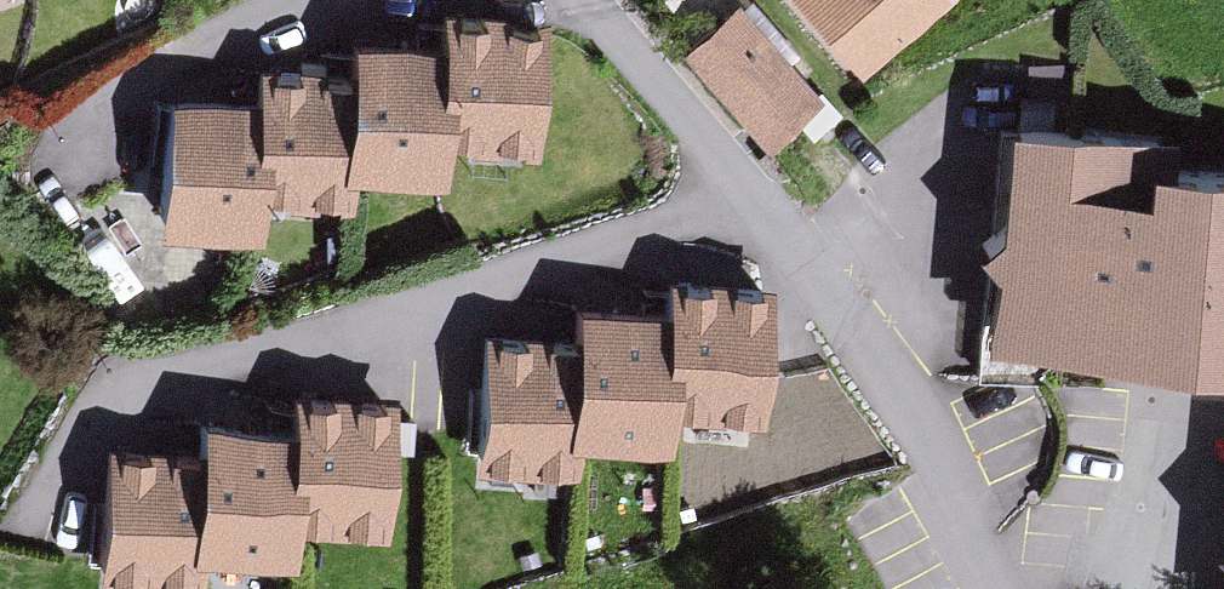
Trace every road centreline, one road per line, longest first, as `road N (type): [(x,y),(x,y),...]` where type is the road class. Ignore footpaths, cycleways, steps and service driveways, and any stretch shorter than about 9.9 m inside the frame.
road 1 (residential): [(84,425),(107,399),(147,381),(613,253),(711,220),(746,191)]
road 2 (unclassified): [(746,191),(866,358),(993,588)]
road 3 (residential): [(561,0),(730,170)]
road 4 (residential): [(301,0),(111,90)]

